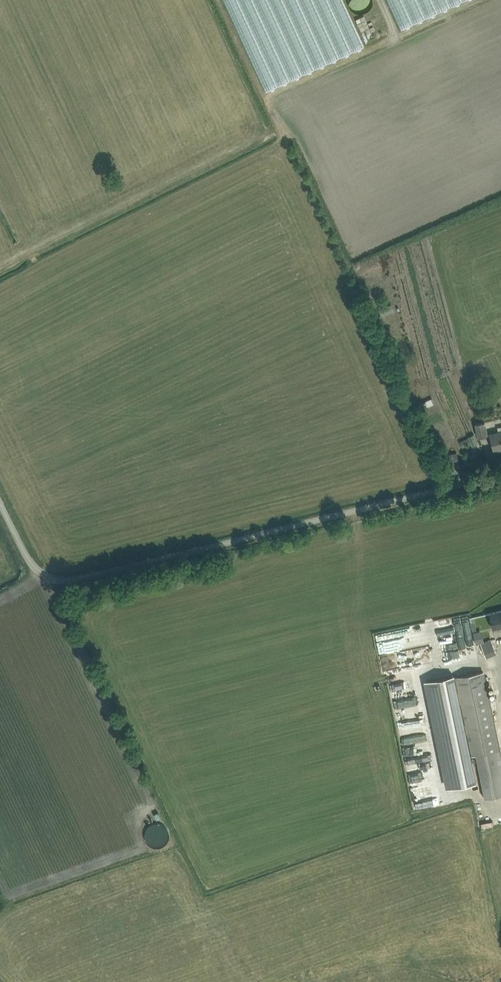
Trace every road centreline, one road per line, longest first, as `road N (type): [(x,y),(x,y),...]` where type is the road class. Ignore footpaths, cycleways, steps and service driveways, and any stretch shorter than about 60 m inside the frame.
road 1 (unclassified): [(0,505),(32,566),(56,573),(500,466)]

